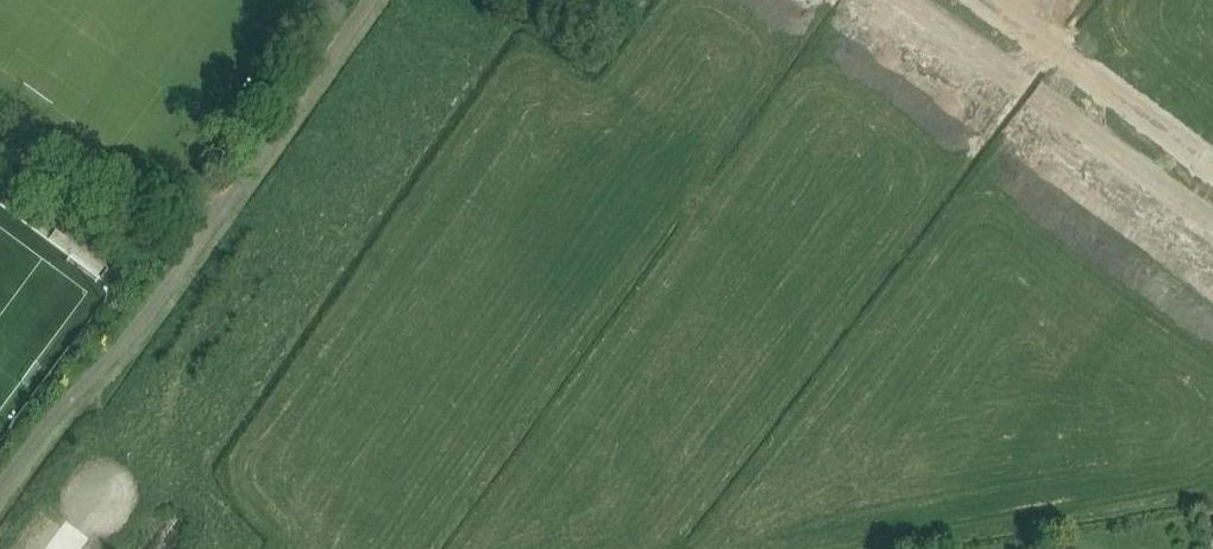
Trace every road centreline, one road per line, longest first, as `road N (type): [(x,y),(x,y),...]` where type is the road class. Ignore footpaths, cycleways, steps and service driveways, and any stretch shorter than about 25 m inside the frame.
road 1 (residential): [(0,487),(162,291),(372,0)]

